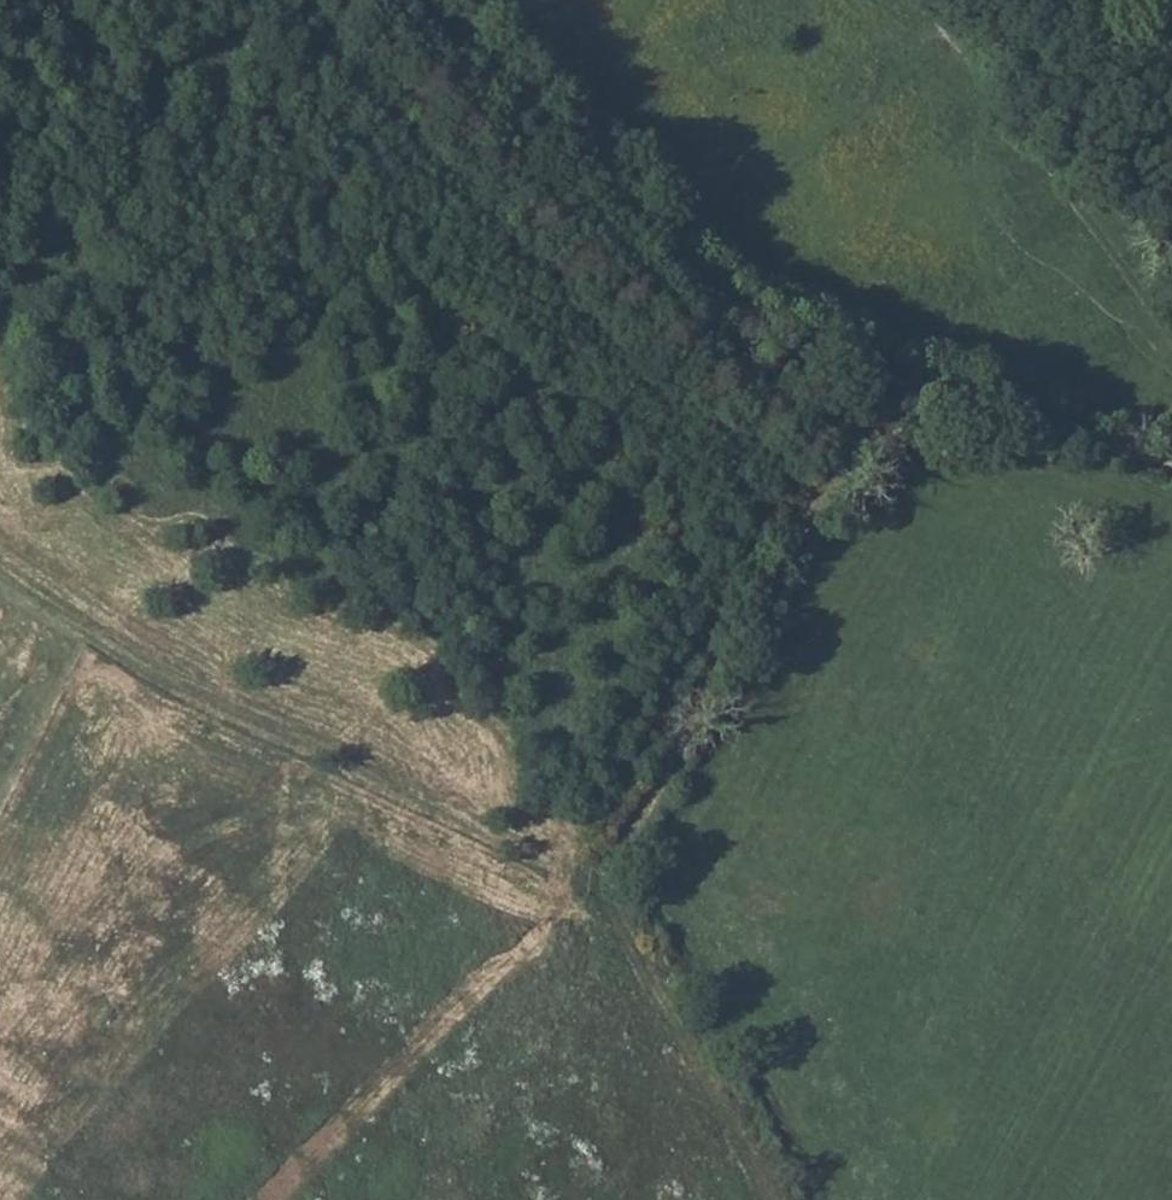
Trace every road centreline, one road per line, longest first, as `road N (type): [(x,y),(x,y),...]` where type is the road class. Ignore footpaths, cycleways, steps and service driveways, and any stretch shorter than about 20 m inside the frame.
road 1 (track): [(432,0),(515,116),(739,305),(1023,422),(1171,456)]

